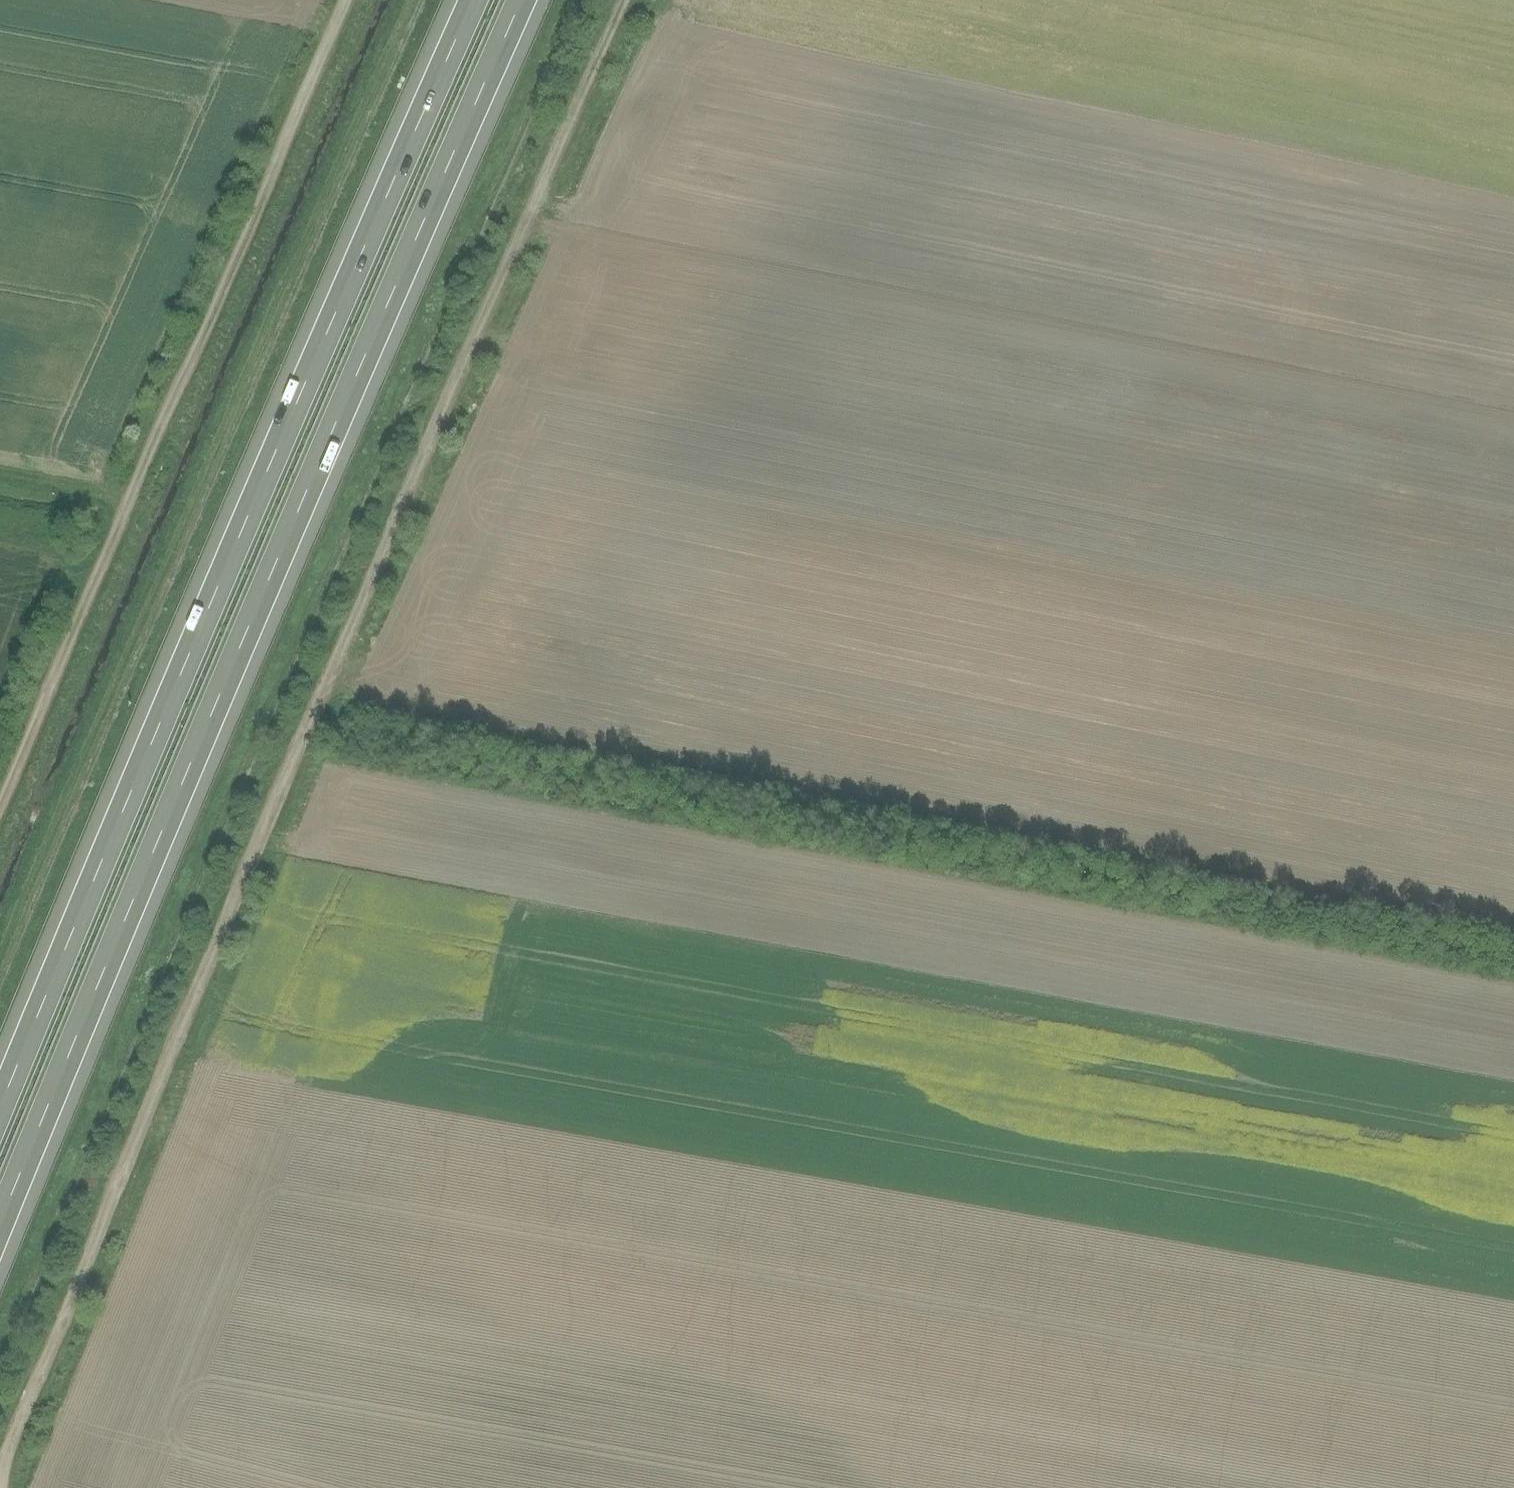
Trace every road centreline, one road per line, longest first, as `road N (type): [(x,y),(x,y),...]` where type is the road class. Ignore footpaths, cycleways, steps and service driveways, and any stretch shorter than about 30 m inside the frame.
road 1 (track): [(634,0),(309,734),(8,1454),(6,1487)]
road 2 (motorway): [(0,1233),(283,543),(527,0)]
road 3 (motorway): [(481,0),(248,519),(0,1122)]
road 4 (track): [(349,0),(0,813)]

